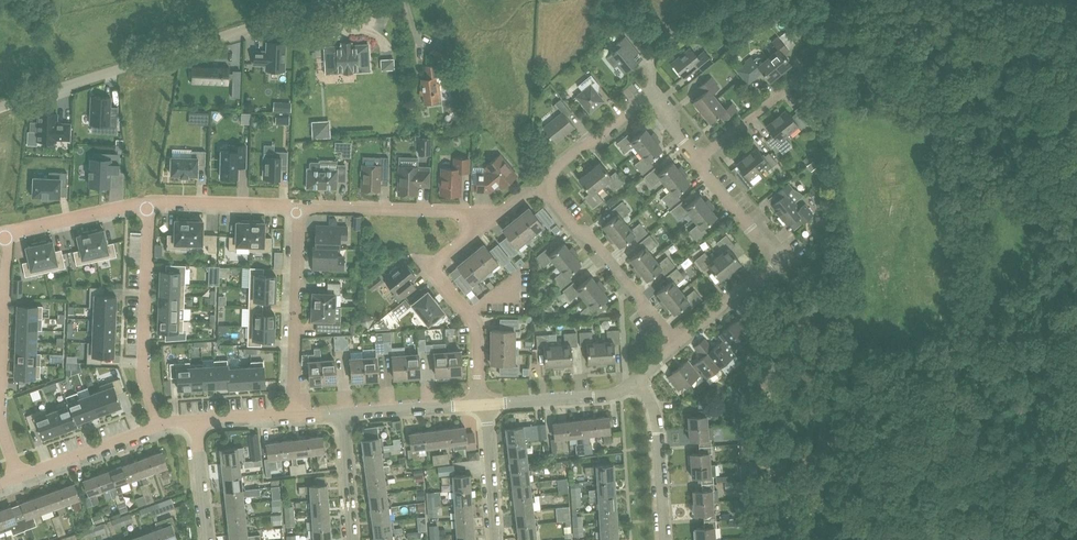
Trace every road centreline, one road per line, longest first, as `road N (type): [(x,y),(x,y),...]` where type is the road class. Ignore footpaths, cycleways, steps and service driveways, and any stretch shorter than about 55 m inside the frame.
road 1 (unclassified): [(0,108),(331,0)]
road 2 (residential): [(696,161),(776,262),(678,344)]
road 3 (residential): [(498,216),(430,269),(479,329),(479,406)]
road 4 (residential): [(158,425),(143,373),(148,204)]
road 5 (residential): [(549,192),(558,166),(651,96),(696,161)]
road 6 (residential): [(297,207),(291,414)]
road 7 (residential): [(498,216),(297,207)]
road 8 (residential): [(678,344),(549,192)]
road 9 (residential): [(0,420),(6,234)]
road 10 (residential): [(664,539),(655,412),(634,382)]
road 11 (residential): [(485,406),(615,396),(634,382)]
road 12 (residential): [(17,477),(158,425)]
road 13 (residential): [(297,207),(148,204)]
road 14 (residential): [(148,204),(6,234)]
road 15 (residential): [(696,161),(801,71)]
road 16 (residential): [(343,415),(479,406)]
road 17 (residential): [(495,539),(485,406)]
road 18 (residential): [(353,539),(343,415)]
road 19 (residential): [(207,539),(195,420)]

